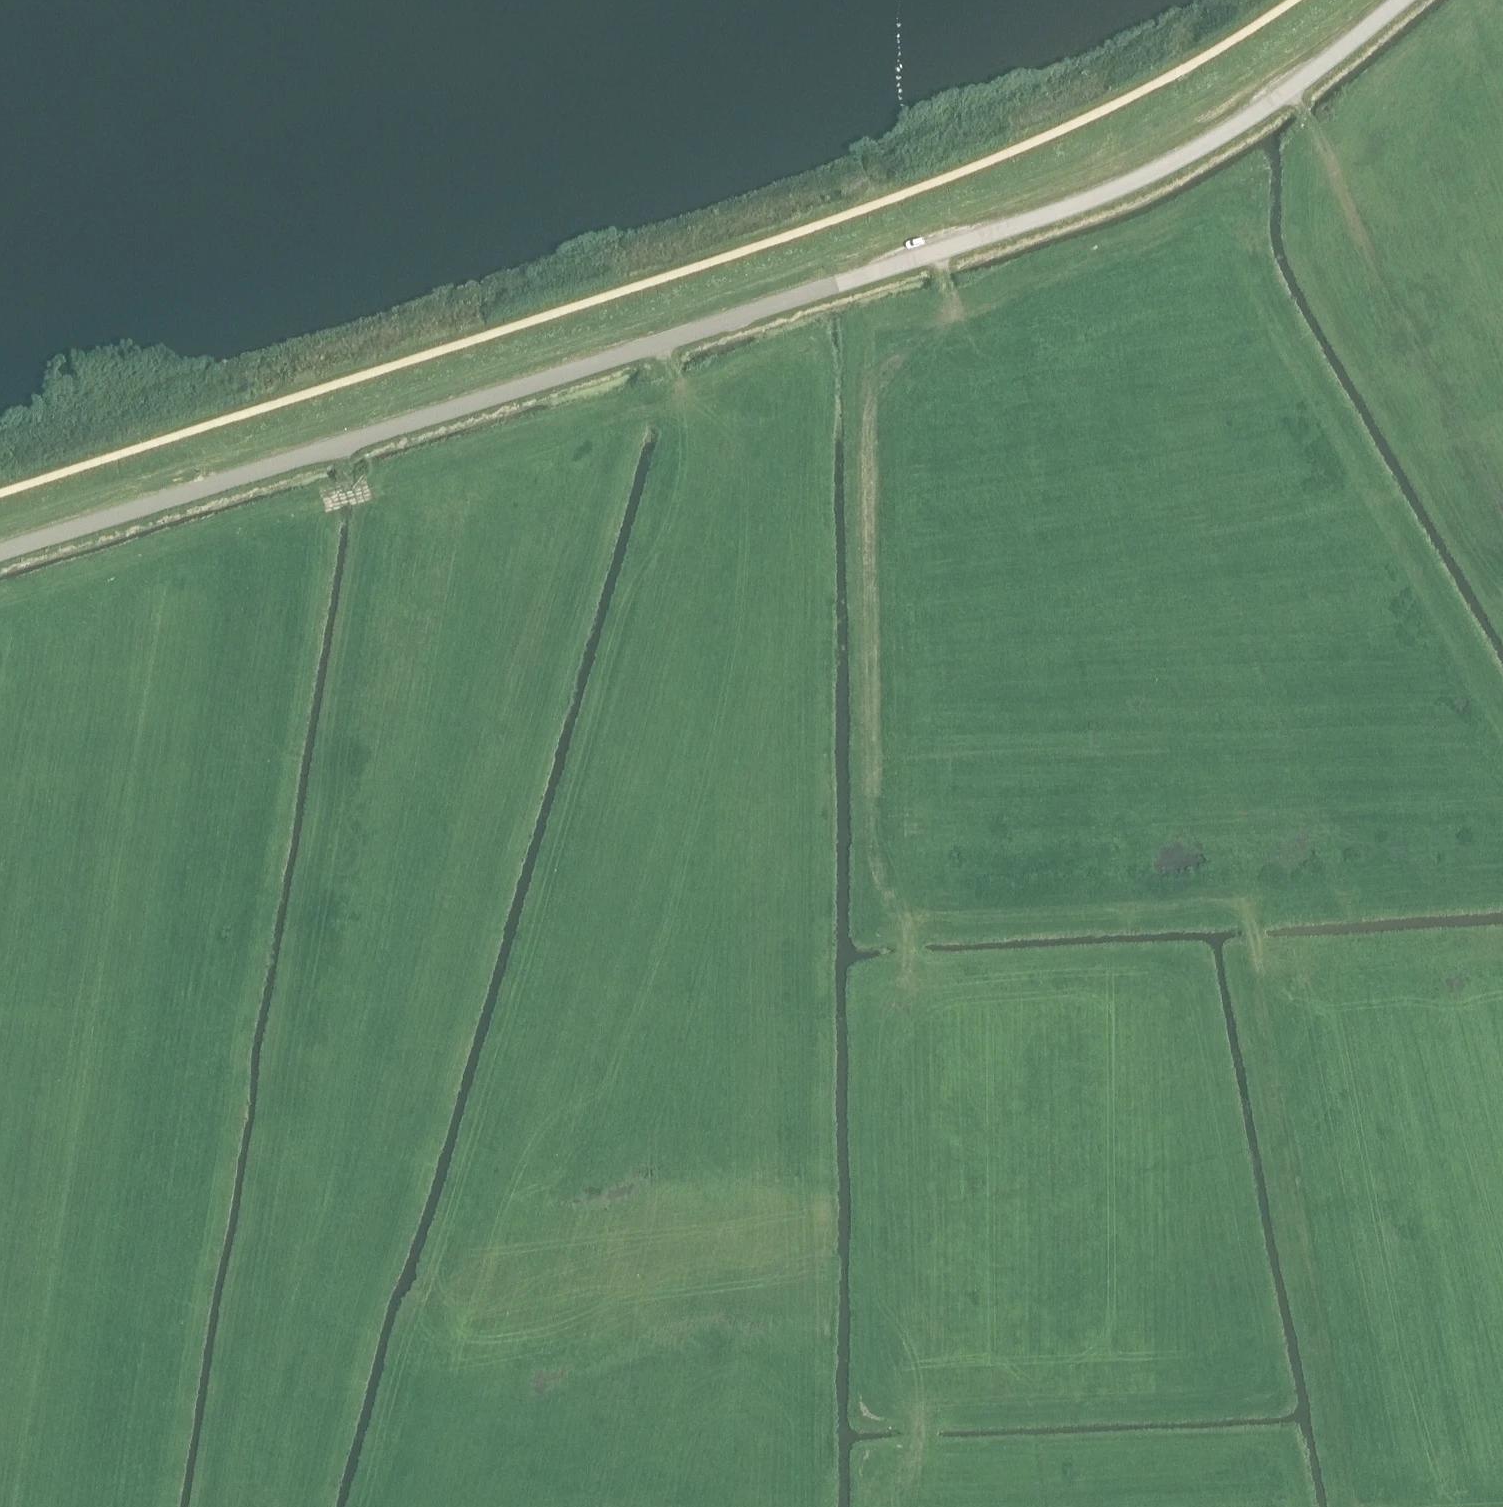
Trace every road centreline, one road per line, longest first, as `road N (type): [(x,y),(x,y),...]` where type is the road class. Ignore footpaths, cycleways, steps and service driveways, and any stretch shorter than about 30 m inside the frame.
road 1 (unclassified): [(0,550),(1095,198),(1212,140),(1309,77),(1403,0)]

